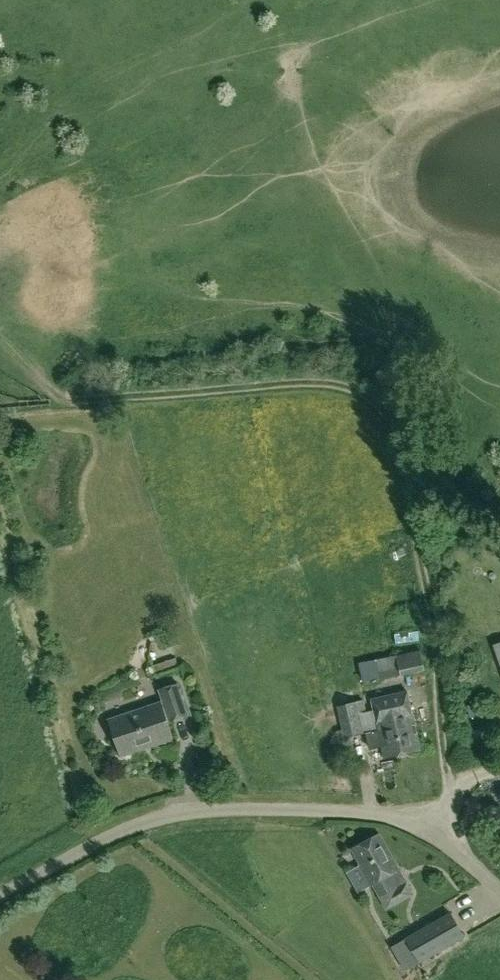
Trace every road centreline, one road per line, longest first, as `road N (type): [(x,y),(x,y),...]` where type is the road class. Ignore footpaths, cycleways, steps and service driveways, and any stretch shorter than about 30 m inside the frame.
road 1 (track): [(457,849),(406,443),(378,397),(350,387),(96,396)]
road 2 (unclassified): [(499,885),(402,819),(333,808),(242,807),(158,819),(0,896)]

